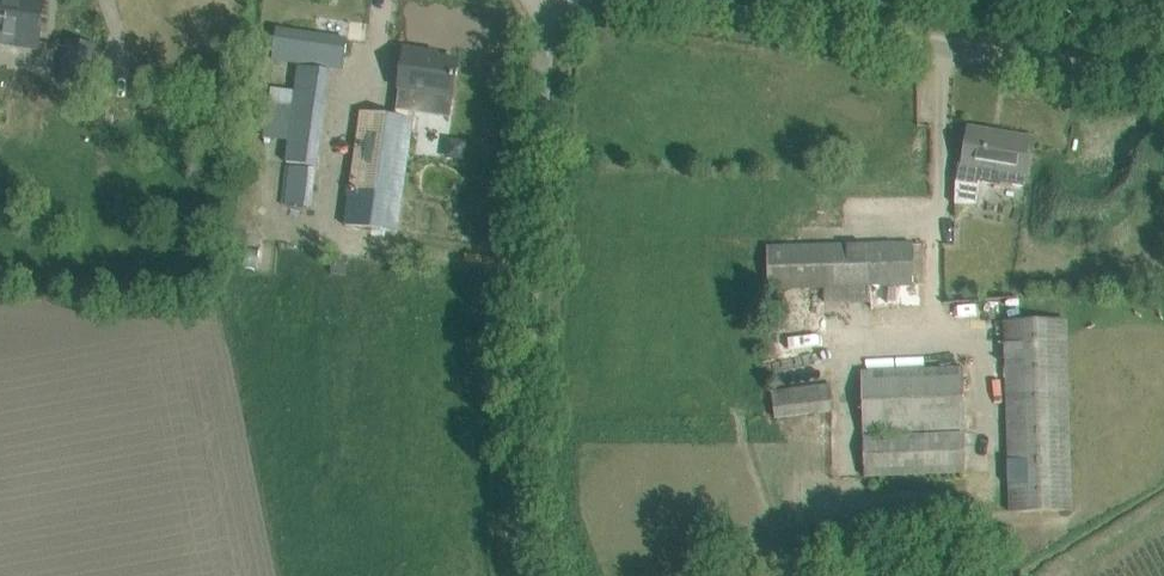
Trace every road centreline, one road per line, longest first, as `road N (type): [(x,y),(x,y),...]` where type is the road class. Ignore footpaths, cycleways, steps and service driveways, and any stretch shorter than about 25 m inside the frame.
road 1 (unclassified): [(529,575),(519,458),(542,61),(536,0)]
road 2 (unclassified): [(655,0),(1163,82)]

